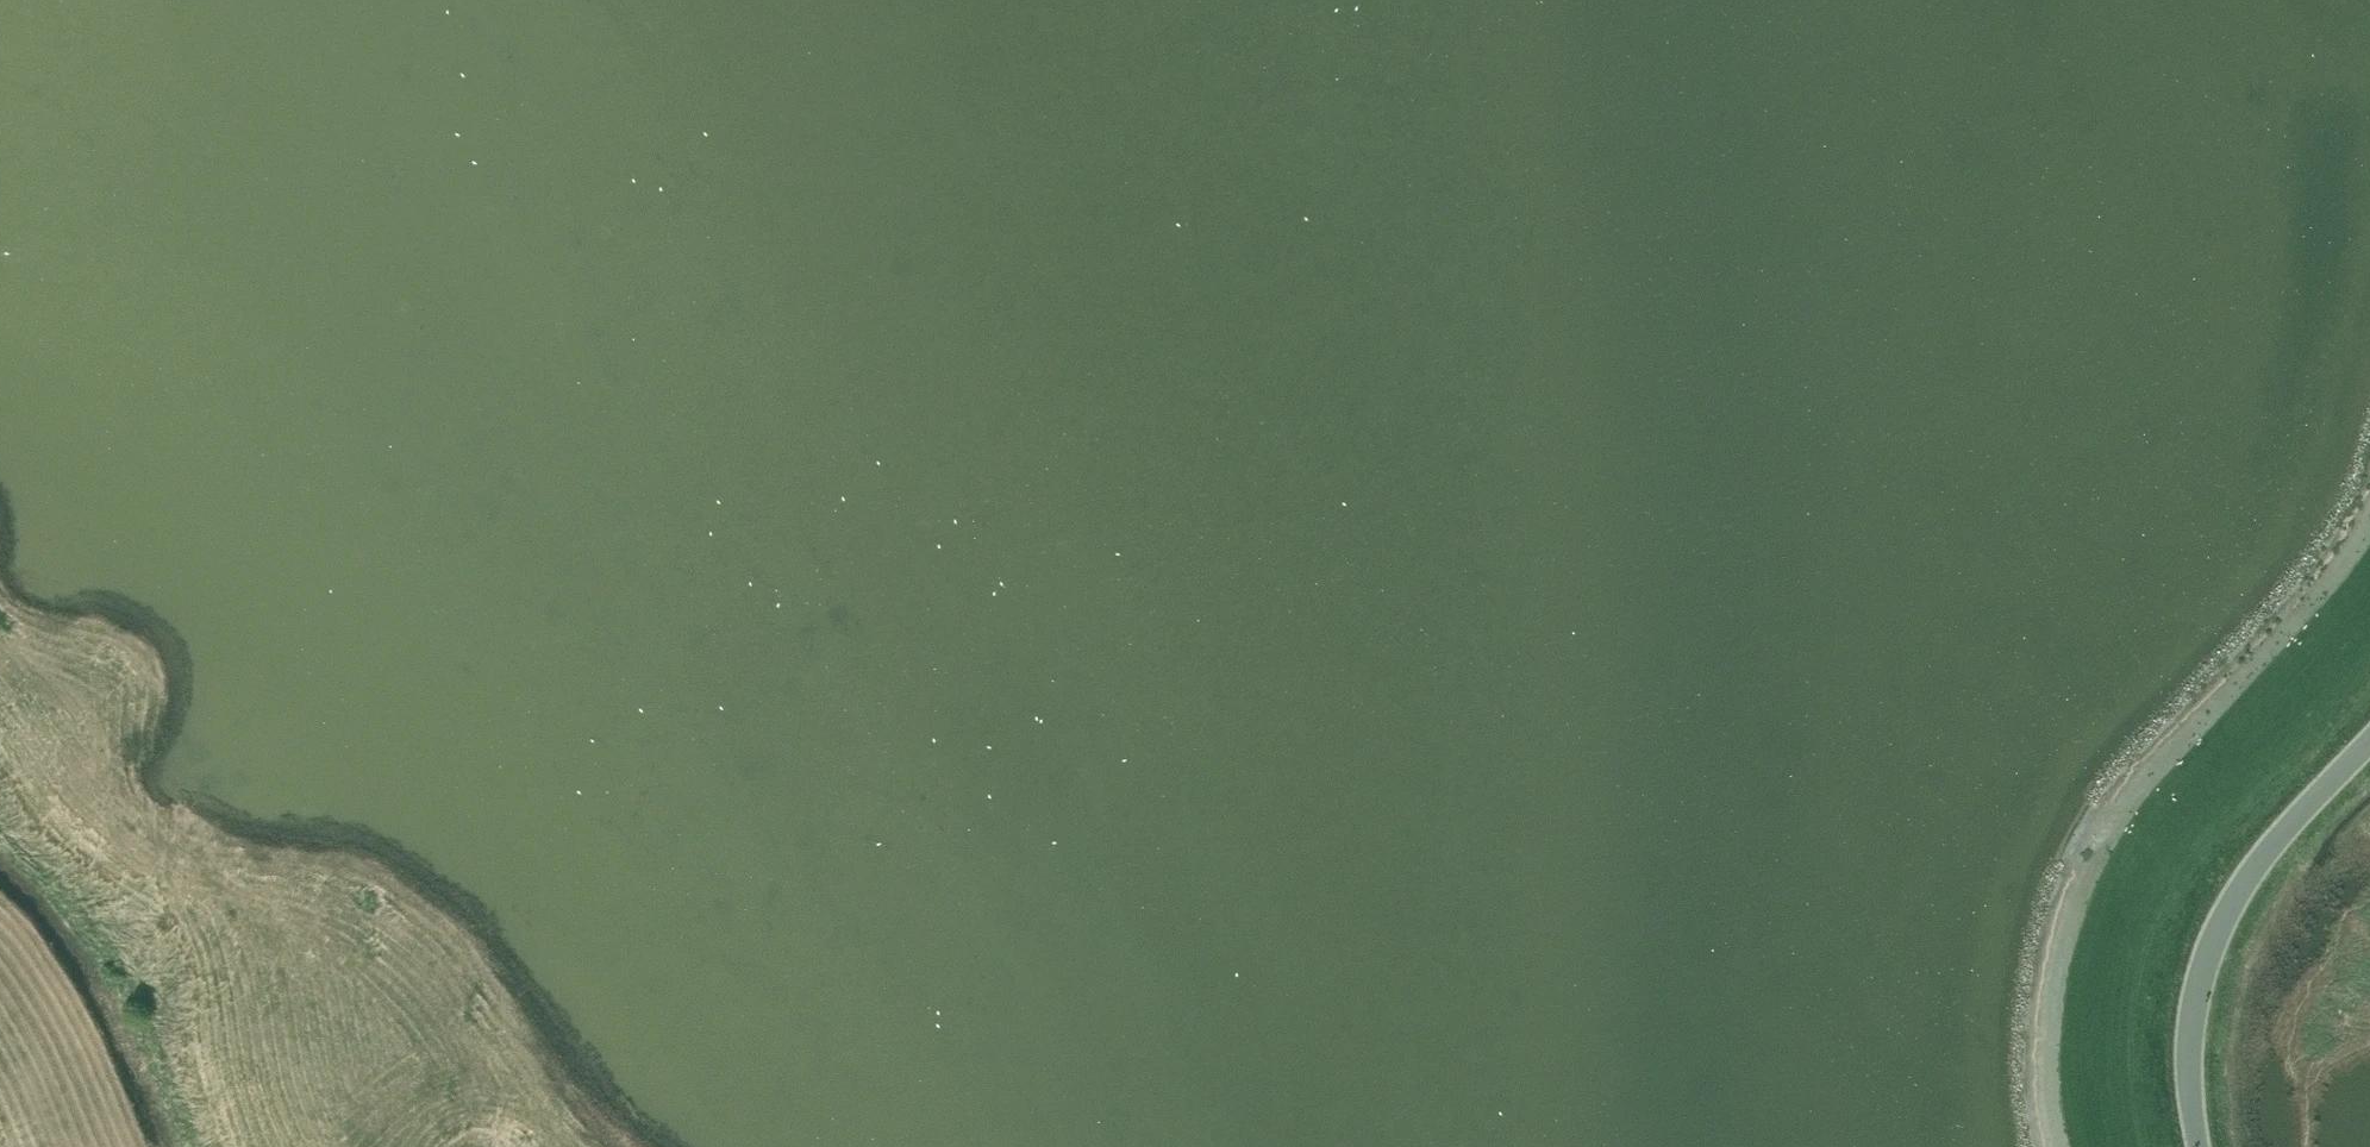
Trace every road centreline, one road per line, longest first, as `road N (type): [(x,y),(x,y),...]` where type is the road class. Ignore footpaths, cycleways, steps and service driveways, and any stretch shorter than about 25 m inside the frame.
road 1 (tertiary): [(2195,1146),(2189,1052),(2210,942),(2251,866),(2369,737)]

